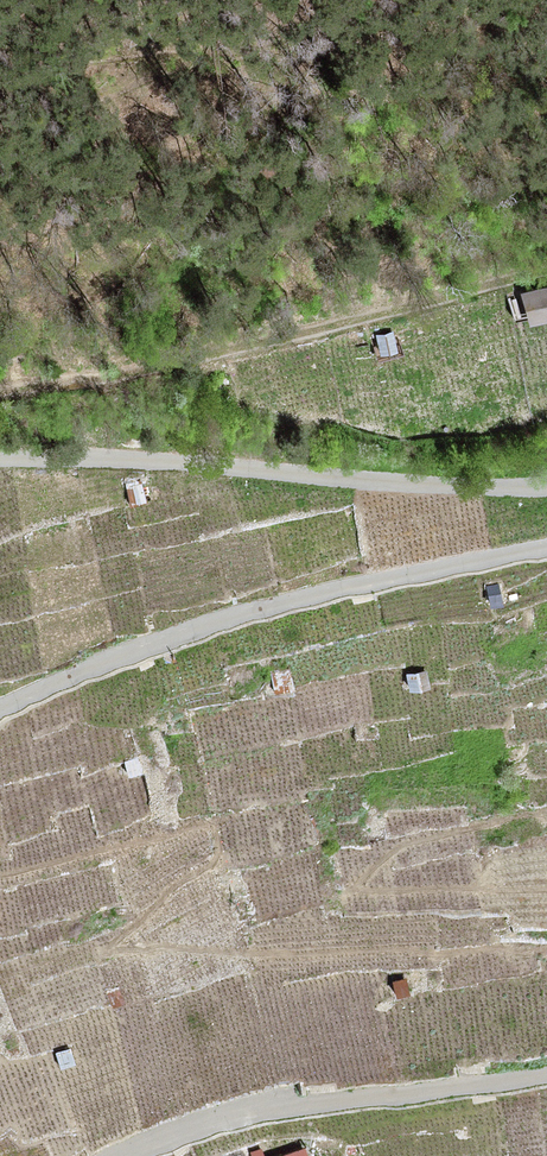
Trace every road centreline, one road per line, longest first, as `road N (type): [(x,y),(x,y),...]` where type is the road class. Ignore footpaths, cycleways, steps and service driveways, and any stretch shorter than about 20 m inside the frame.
road 1 (unclassified): [(0,710),(261,610),(546,548)]
road 2 (track): [(0,395),(134,377),(546,273)]
road 3 (unclassified): [(546,488),(0,458)]
road 4 (unclassified): [(120,1155),(271,1112),(546,1077)]

